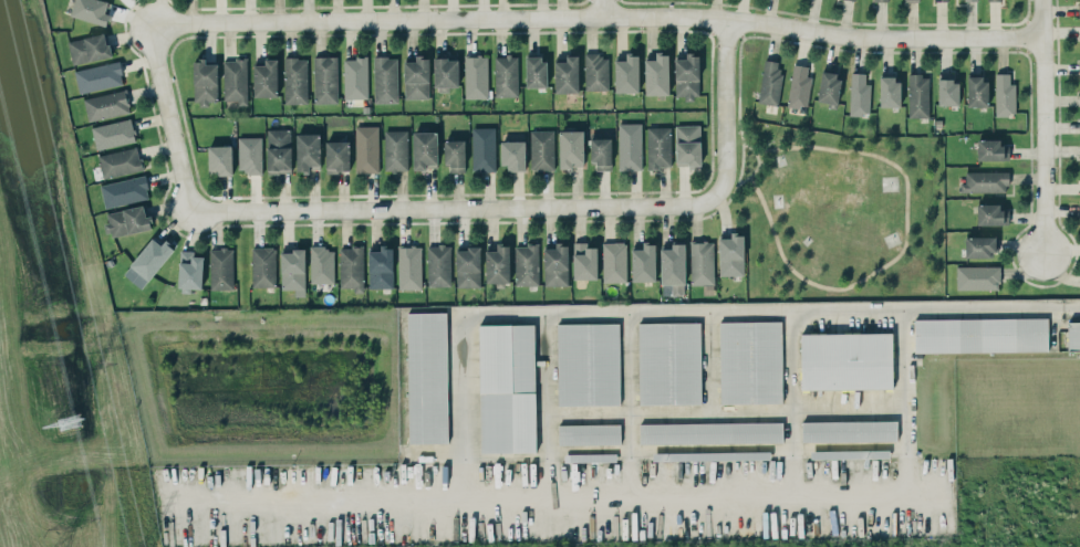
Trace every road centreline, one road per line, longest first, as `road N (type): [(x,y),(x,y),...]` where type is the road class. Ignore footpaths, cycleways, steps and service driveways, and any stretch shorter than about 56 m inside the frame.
road 1 (residential): [(1046,38),(864,39),(726,17),(150,23)]
road 2 (residential): [(197,210),(692,204),(717,193)]
road 3 (residential): [(1048,256),(1045,0)]
road 4 (residential): [(150,23),(197,210)]
road 5 (residential): [(717,193),(727,168),(726,17)]

